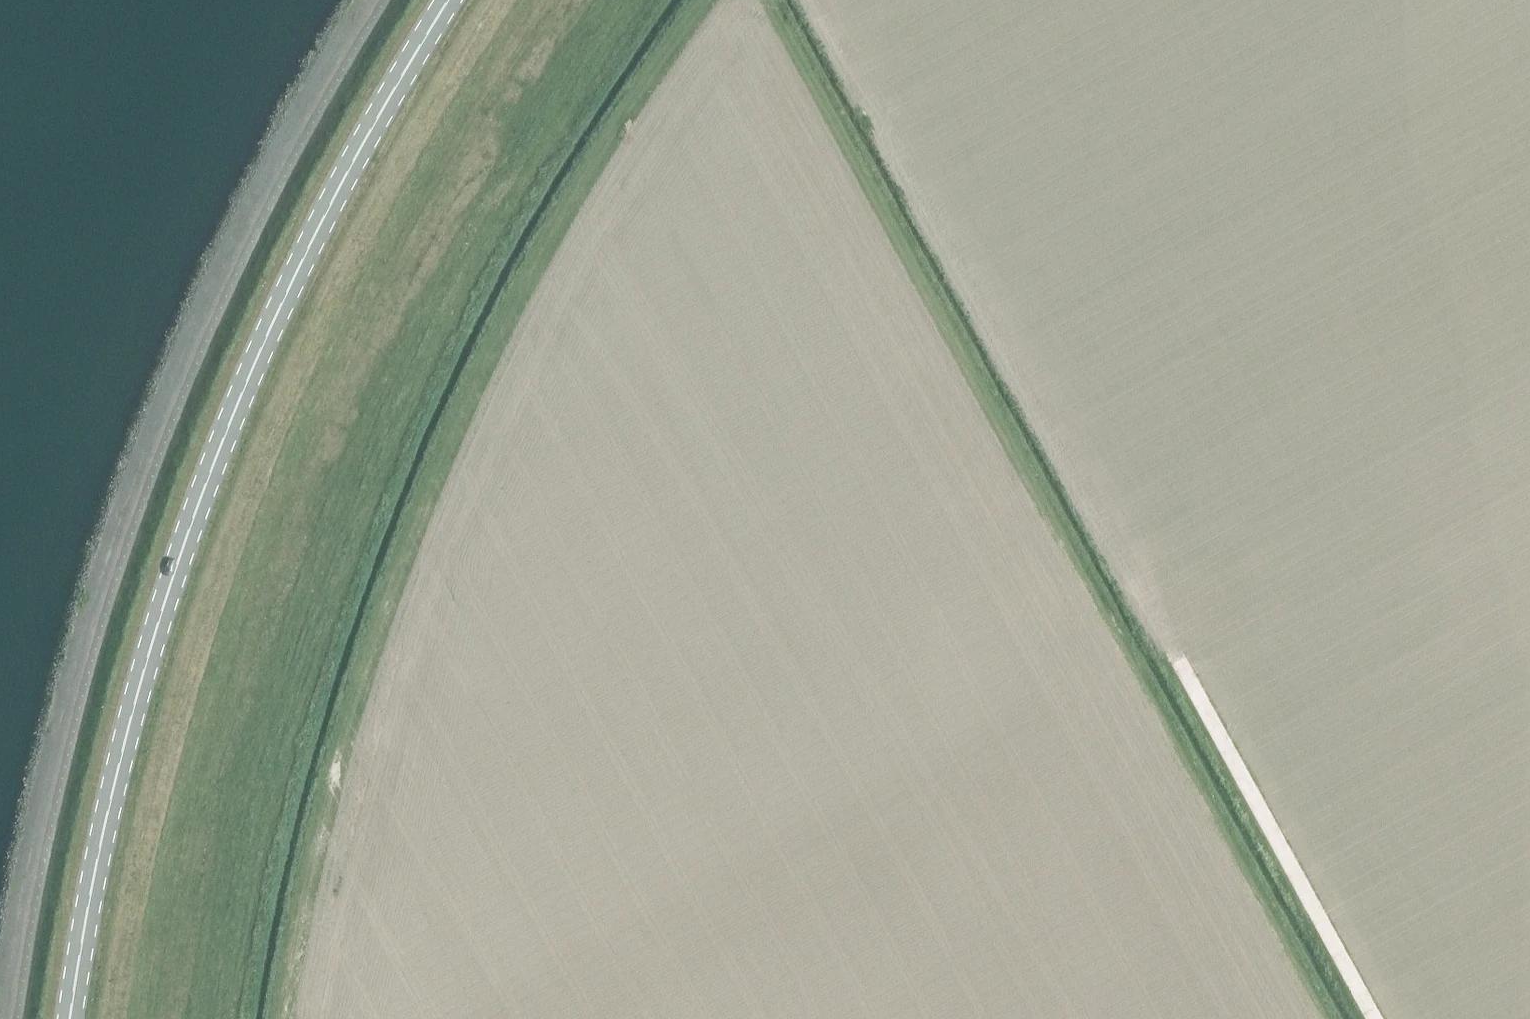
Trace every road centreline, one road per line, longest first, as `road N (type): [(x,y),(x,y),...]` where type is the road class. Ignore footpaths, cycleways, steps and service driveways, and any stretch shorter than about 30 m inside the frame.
road 1 (secondary): [(64,1018),(135,680),(209,455),(311,226),(440,0)]

